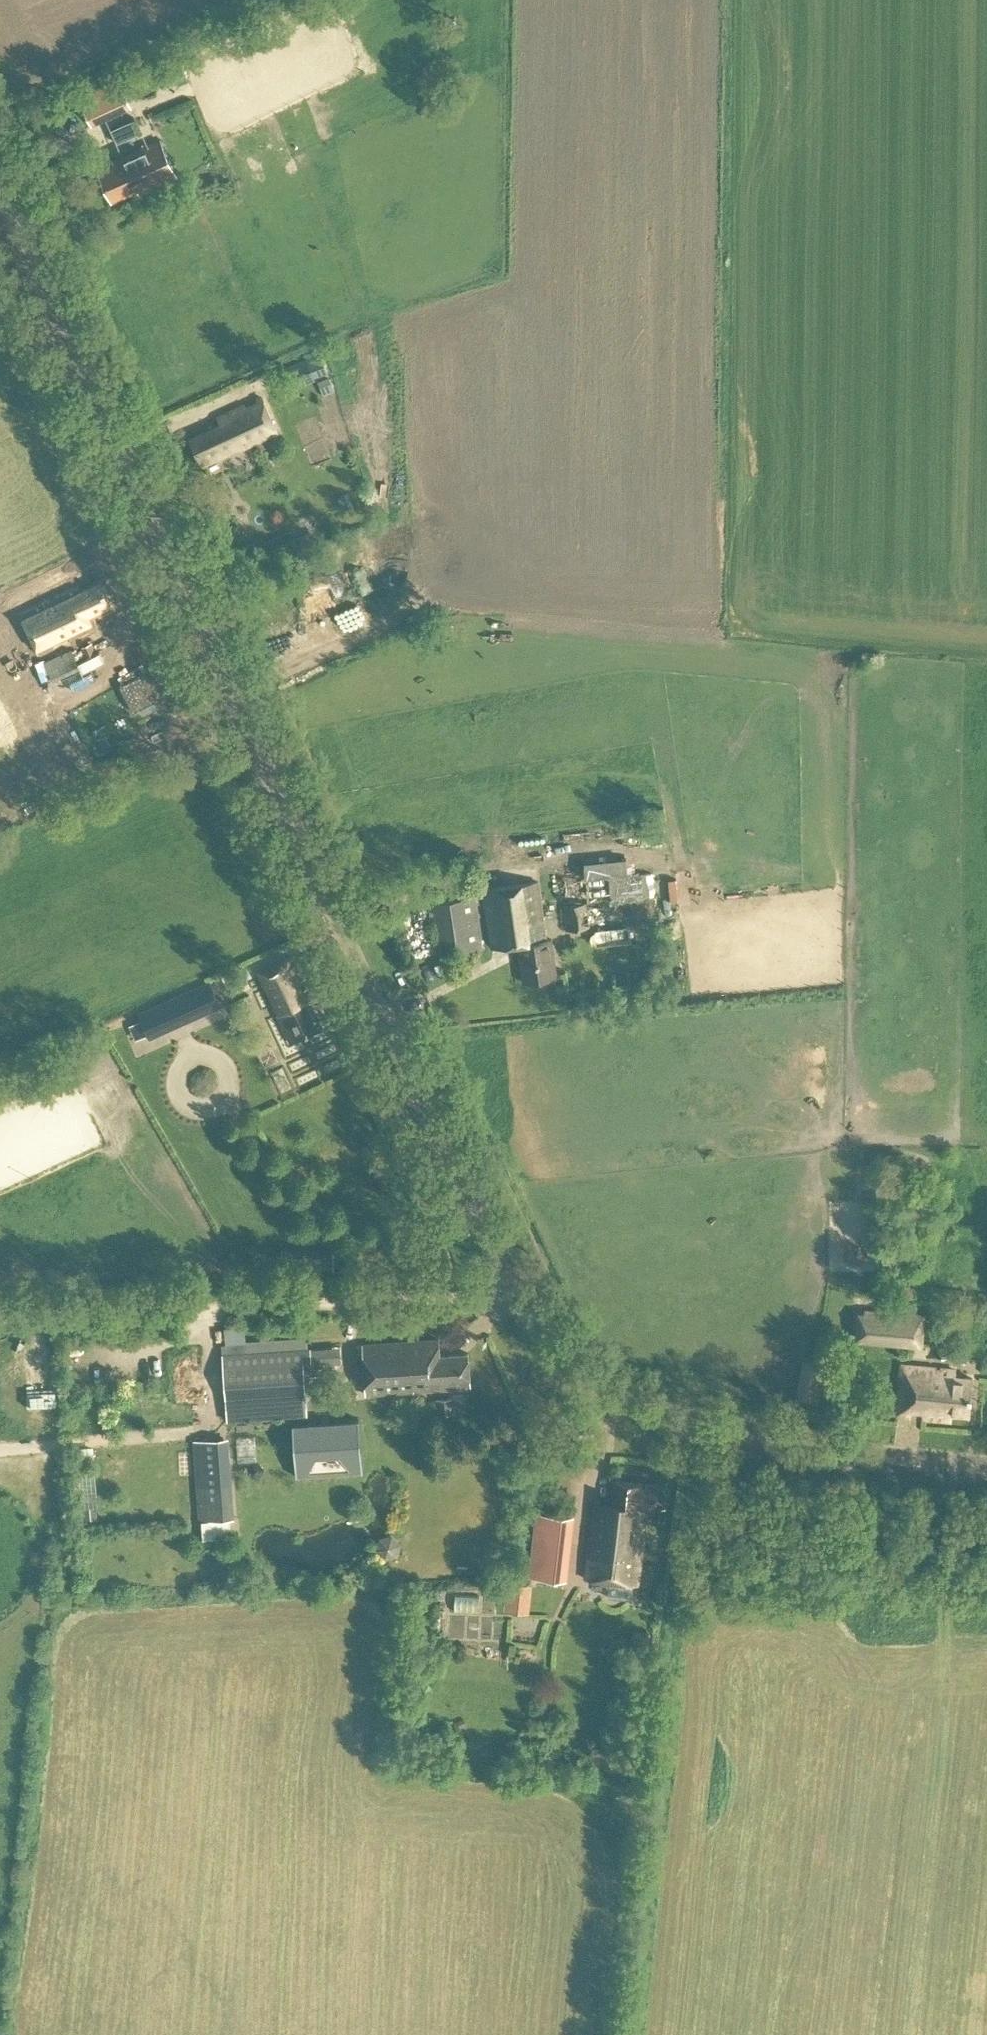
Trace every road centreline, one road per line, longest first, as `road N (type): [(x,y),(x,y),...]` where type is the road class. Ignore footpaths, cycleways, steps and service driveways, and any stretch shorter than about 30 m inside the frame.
road 1 (unclassified): [(986,1463),(735,1437),(682,1423),(588,1373),(536,1319),(485,1234),(0,194)]
road 2 (track): [(517,1291),(207,1310)]
road 3 (track): [(207,1334),(212,1418),(194,1434),(0,1451)]
road 4 (track): [(207,1310),(0,1321)]

